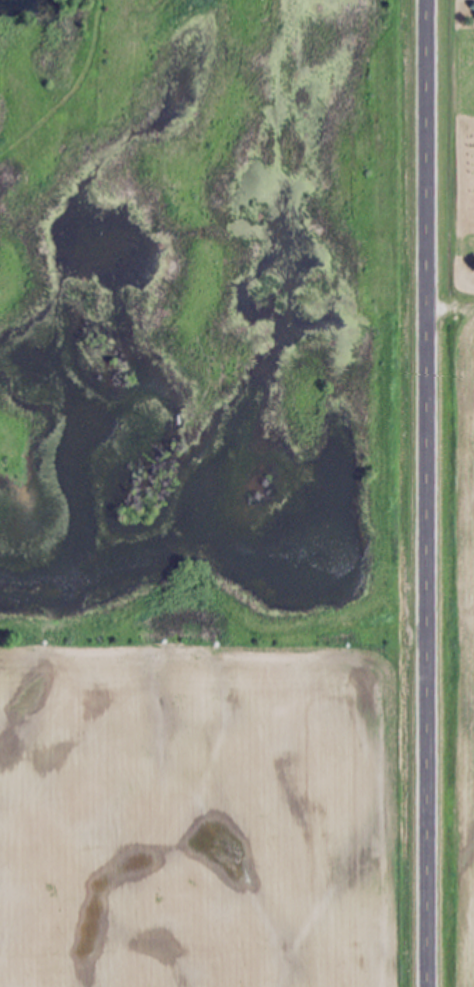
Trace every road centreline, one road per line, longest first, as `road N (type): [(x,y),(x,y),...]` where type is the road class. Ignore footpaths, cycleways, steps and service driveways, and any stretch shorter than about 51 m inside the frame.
road 1 (residential): [(427,986),(427,0)]

